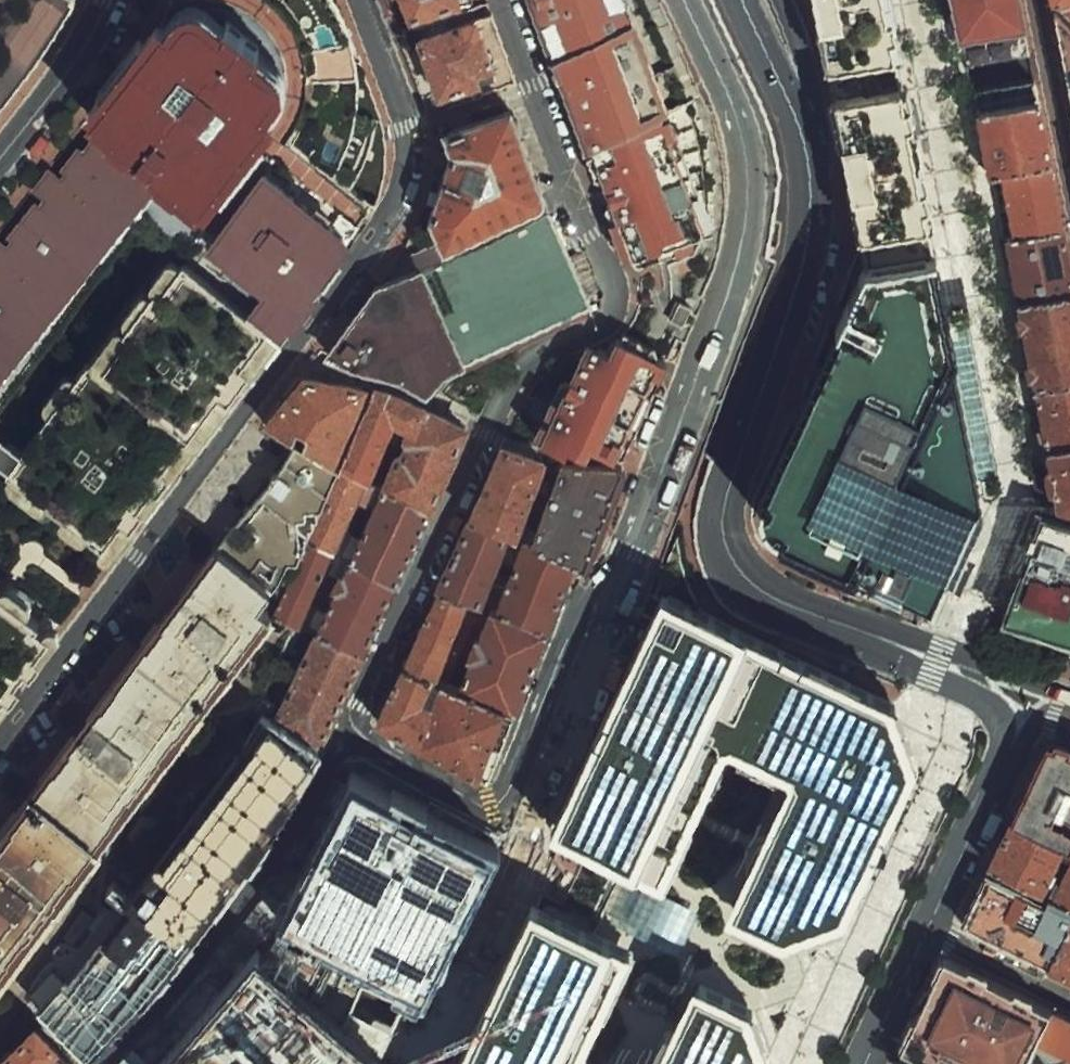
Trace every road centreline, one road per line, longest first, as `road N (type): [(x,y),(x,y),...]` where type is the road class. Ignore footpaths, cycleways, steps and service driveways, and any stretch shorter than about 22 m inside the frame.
road 1 (primary): [(917,0),(878,204),(803,426),(504,1063)]
road 2 (primary): [(605,905),(826,443),(901,221),(943,0)]
road 3 (residential): [(355,0),(405,128),(405,185),(386,231),(0,749)]
road 4 (residential): [(349,746),(491,437),(529,374),(603,332),(617,313),(614,281),(501,0)]
road 5 (residential): [(617,599),(717,330),(747,219),(741,131),(682,0)]
road 6 (secondary): [(869,634),(765,595),(739,571),(725,539),(730,472),(809,232),(802,139)]
road 7 (residential): [(426,1063),(501,900),(617,599)]
road 8 (residential): [(349,746),(491,822),(586,596),(617,599)]
road 9 (residential): [(93,1063),(232,902),(349,746)]
road 10 (secondary): [(1069,694),(943,649),(869,634)]
road 11 (secondary): [(869,634),(993,705),(1010,730),(1011,753)]
road 12 (secondary): [(1011,753),(931,928)]
road 13 (tertiary): [(0,157),(72,68),(109,0)]
road 14 (primary): [(529,1063),(605,905)]
road 15 (primary): [(555,1063),(605,905)]
road 16 (residential): [(931,928),(1069,994)]
road 17 (secondary): [(802,139),(741,0)]
road 18 (residential): [(1069,146),(1040,0)]
road 19 (secondary): [(931,928),(869,1063)]
road 20 (residential): [(802,139),(813,122),(806,72),(779,0)]

